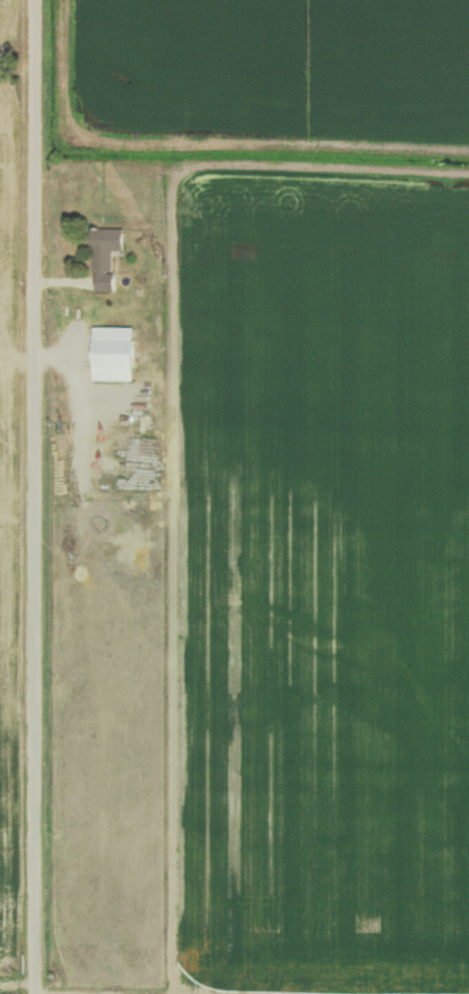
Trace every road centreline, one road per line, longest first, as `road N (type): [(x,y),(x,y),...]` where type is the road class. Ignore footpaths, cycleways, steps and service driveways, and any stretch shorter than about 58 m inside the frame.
road 1 (tertiary): [(38,993),(34,0)]

